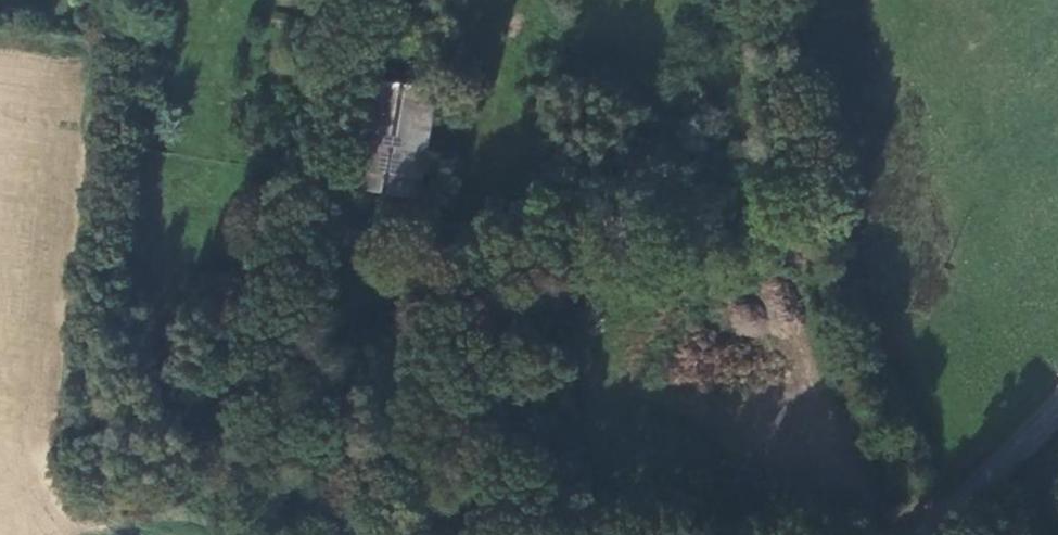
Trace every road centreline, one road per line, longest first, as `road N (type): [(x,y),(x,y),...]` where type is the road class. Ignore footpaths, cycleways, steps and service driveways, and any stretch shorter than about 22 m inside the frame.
road 1 (tertiary): [(912,534),(1057,396)]

